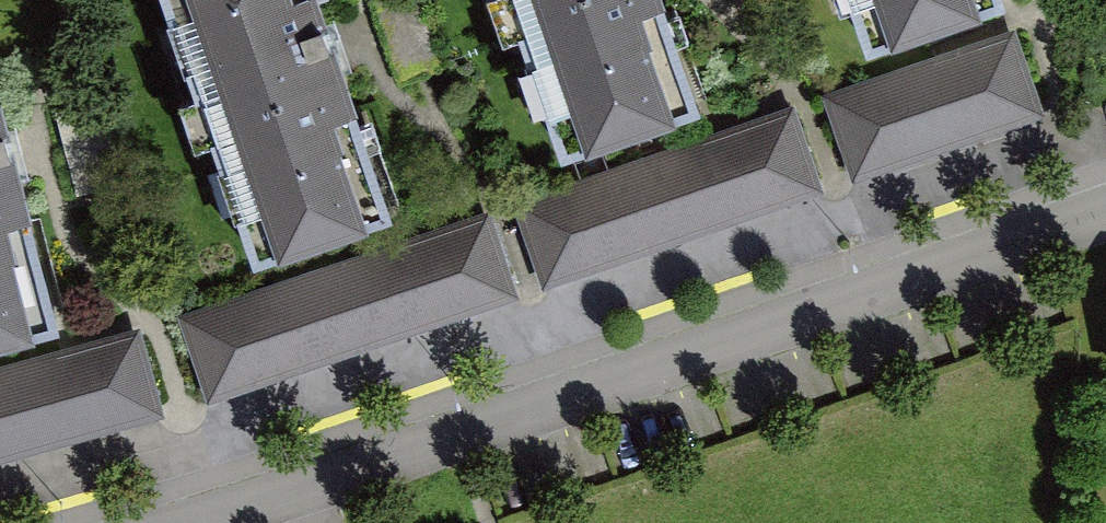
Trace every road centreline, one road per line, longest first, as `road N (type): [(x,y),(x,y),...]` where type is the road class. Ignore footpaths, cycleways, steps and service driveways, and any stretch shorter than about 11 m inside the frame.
road 1 (residential): [(1105,212),(201,522)]

